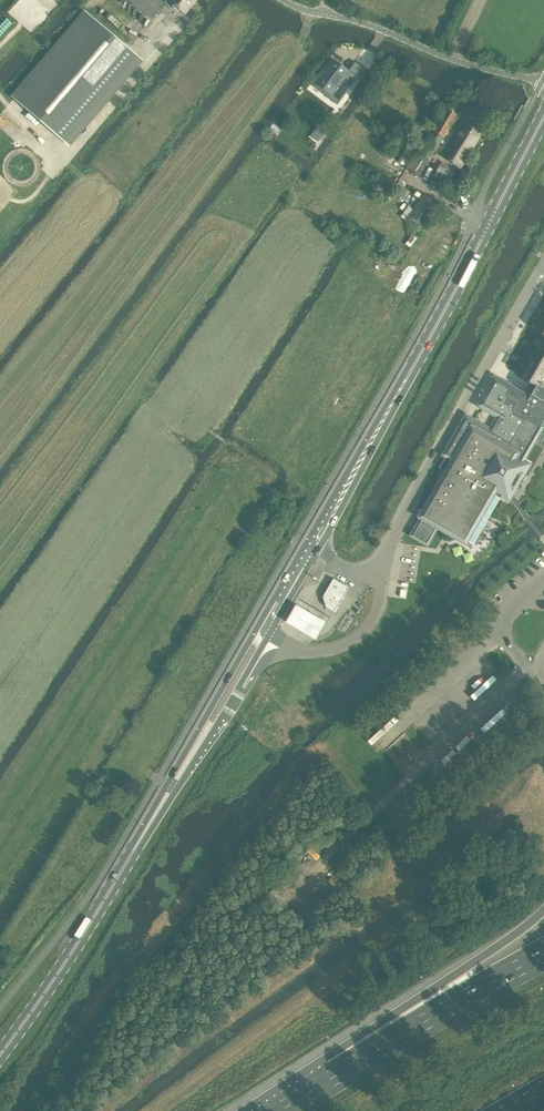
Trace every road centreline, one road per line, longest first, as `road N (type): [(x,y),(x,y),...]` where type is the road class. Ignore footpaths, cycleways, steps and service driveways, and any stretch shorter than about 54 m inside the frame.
road 1 (primary): [(312,546),(543,116)]
road 2 (unclassified): [(381,575),(417,487),(543,265)]
road 3 (primary): [(176,779),(0,1054)]
road 4 (unclassified): [(284,0),(464,63),(543,81)]
road 5 (motorway): [(543,910),(335,1076)]
road 6 (motorway): [(543,954),(335,1076)]
road 7 (track): [(409,776),(288,893)]
road 8 (primary): [(176,779),(266,640)]
road 9 (primary): [(254,633),(176,779)]
road 10 (unclassified): [(266,640),(294,651),(344,645),(373,619),(381,575)]

